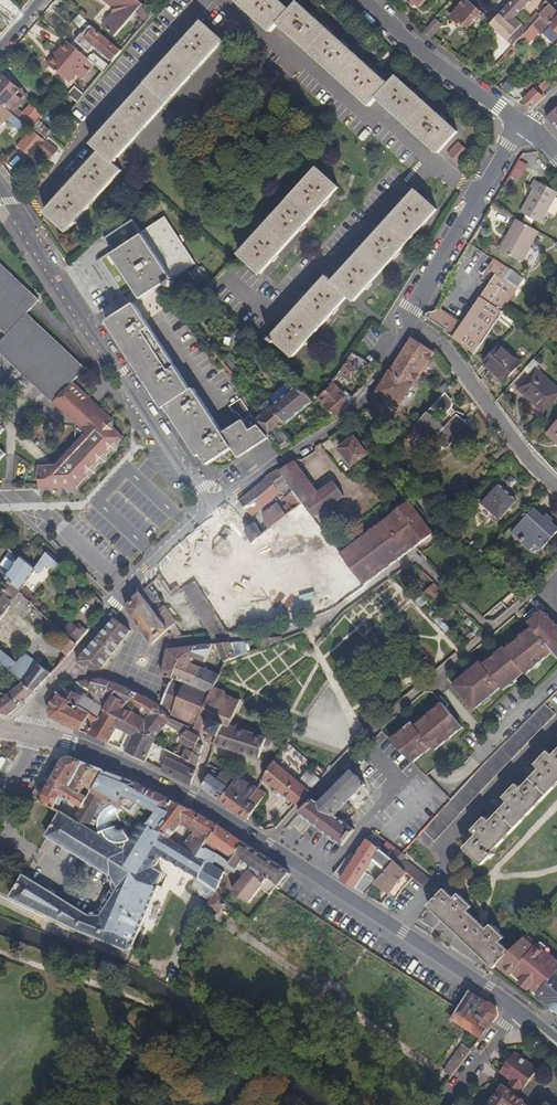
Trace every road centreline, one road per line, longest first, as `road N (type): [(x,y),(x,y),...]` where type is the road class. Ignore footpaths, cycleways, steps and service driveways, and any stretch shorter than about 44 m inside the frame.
road 1 (tertiary): [(516,1010),(191,796),(100,756),(23,735)]
road 2 (residential): [(206,511),(14,212)]
road 3 (residential): [(218,0),(479,194)]
road 4 (residential): [(23,735),(62,669),(206,511)]
road 5 (residential): [(206,511),(356,412),(408,322)]
road 6 (residential): [(14,212),(202,0)]
road 7 (residential): [(408,322),(438,345),(556,489)]
road 8 (residential): [(363,0),(525,125)]
road 9 (residential): [(408,322),(479,194)]

